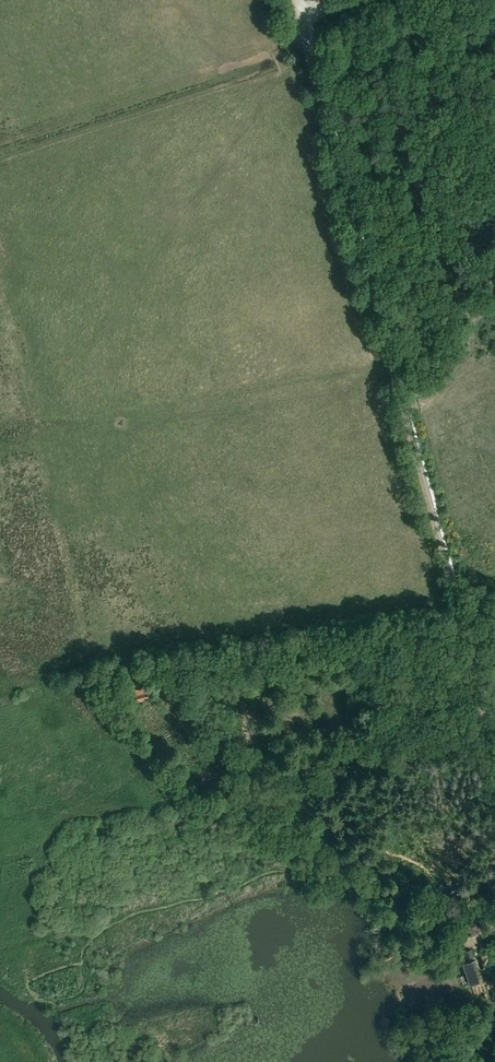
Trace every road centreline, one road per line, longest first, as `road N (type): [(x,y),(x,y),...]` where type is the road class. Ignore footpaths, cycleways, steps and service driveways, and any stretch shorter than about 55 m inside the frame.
road 1 (track): [(300,0),(491,733)]

